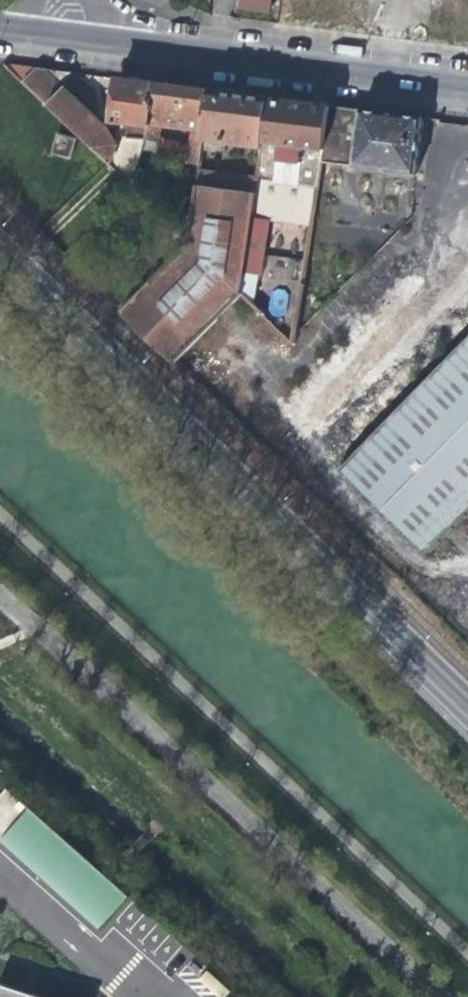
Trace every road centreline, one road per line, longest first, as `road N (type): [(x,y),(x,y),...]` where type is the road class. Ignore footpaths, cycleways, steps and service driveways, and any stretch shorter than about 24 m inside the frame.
road 1 (residential): [(467,701),(0,249)]
road 2 (unclassified): [(0,603),(428,996)]
road 3 (tertiary): [(467,98),(147,58)]
road 4 (tertiary): [(147,58),(0,40)]

